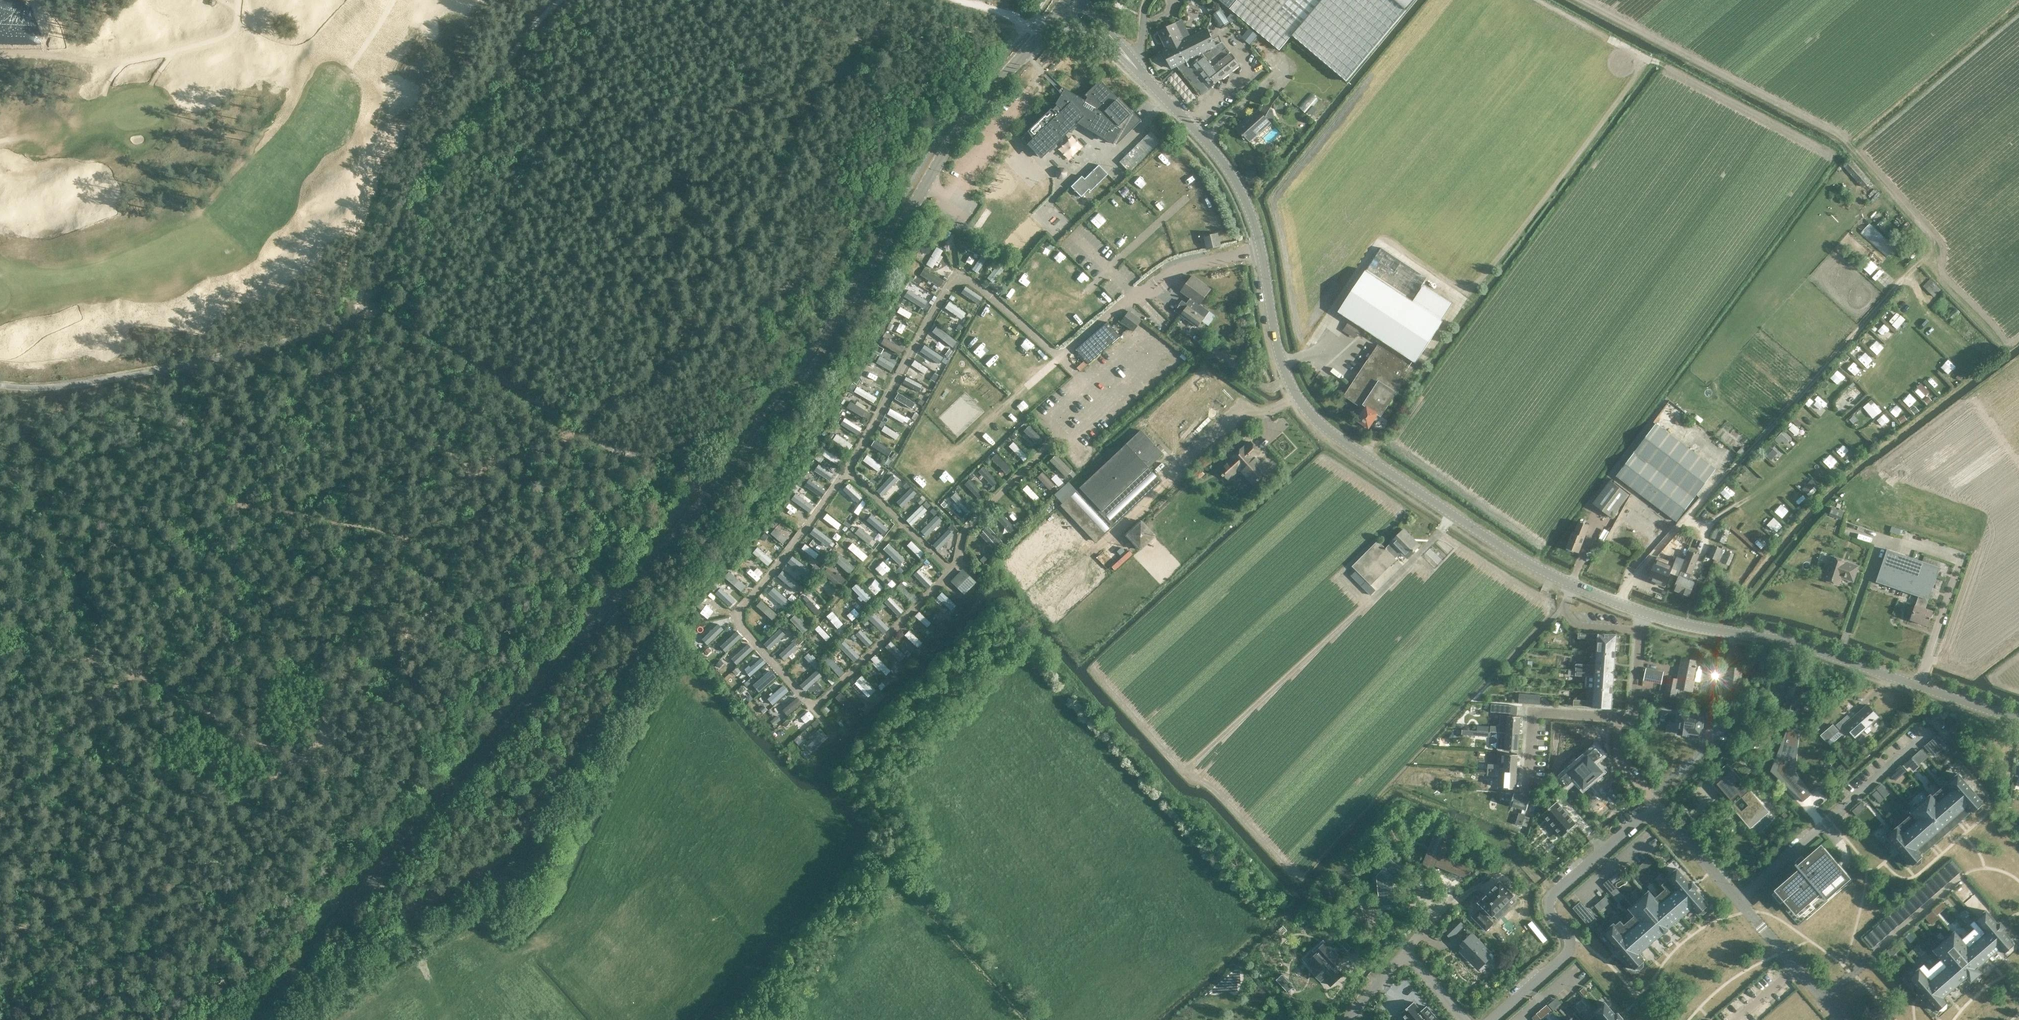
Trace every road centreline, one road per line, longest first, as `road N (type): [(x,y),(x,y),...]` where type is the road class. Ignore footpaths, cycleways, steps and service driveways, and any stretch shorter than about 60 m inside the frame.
road 1 (secondary): [(253,1019),(789,402),(959,128),(1050,22)]
road 2 (tertiary): [(2018,718),(1785,640),(1641,611),(1557,578),(1324,427),(1287,378),(1247,204),(1221,161),(1145,78)]
road 3 (track): [(1690,516),(1921,259),(1928,241),(2018,166)]
road 4 (track): [(1928,241),(1847,141),(1576,0)]
road 5 (residential): [(1740,900),(1662,812),(1642,814),(1549,894),(1566,951),(1488,1019)]
road 6 (residential): [(1825,1000),(1964,874)]
road 7 (residential): [(1740,900),(1844,807)]
road 8 (residential): [(1825,1000),(1740,900)]
road 9 (track): [(2007,349),(1921,259)]

